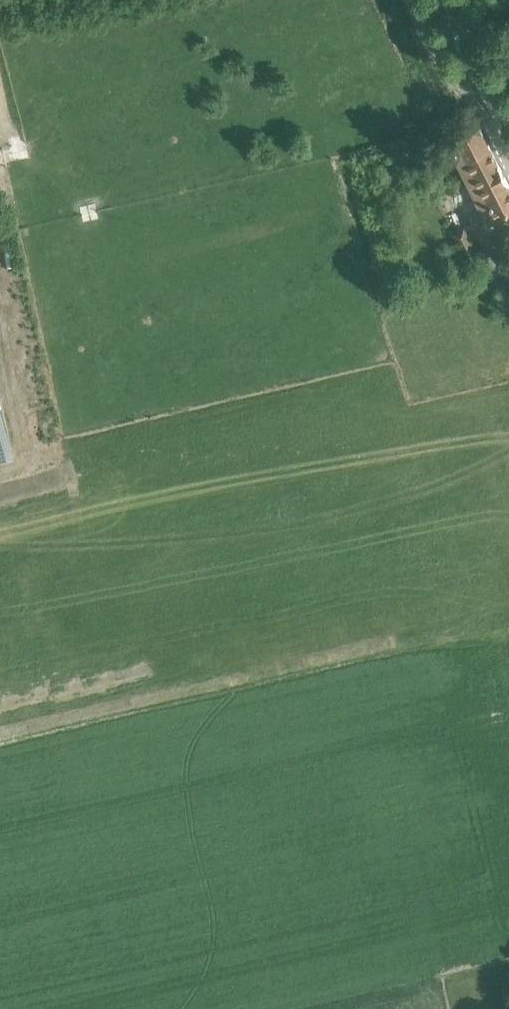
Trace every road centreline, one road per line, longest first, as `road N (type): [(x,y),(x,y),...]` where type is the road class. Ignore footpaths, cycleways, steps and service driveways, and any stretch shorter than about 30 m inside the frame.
road 1 (tertiary): [(508,127),(444,0)]

